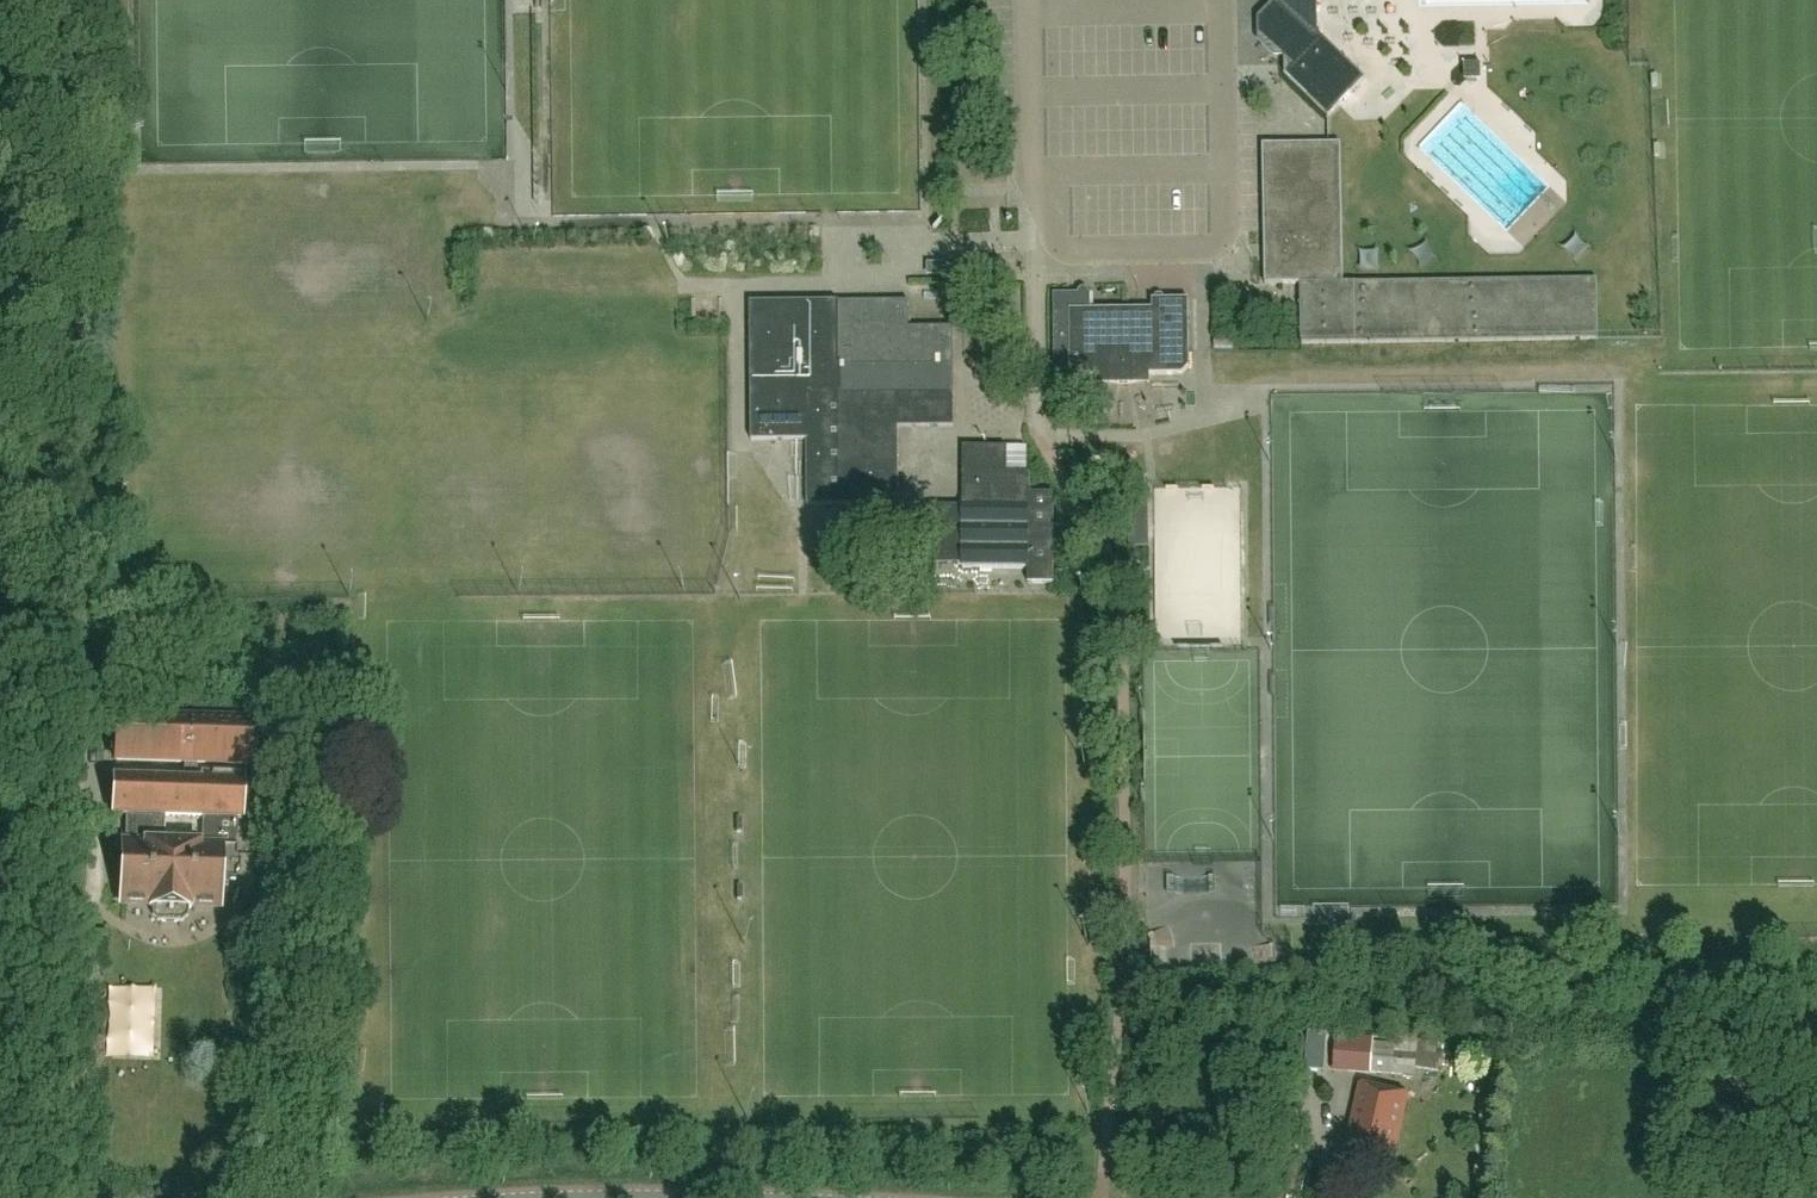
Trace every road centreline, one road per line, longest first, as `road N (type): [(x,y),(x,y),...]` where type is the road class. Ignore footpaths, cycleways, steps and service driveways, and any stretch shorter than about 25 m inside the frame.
road 1 (track): [(76,0),(86,520)]

